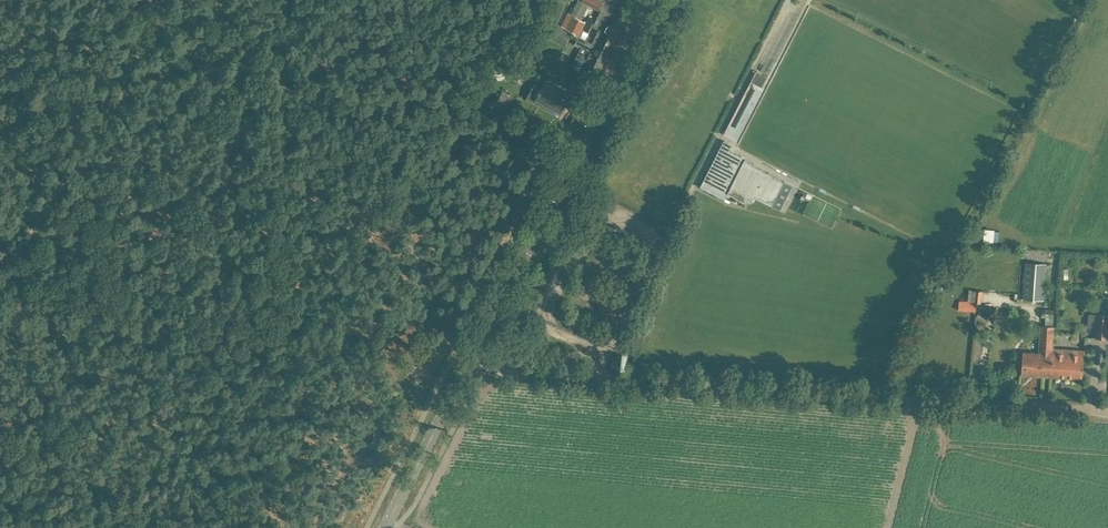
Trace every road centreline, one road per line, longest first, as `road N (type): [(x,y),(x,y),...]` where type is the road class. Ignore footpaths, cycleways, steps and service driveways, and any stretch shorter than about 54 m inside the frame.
road 1 (unclassified): [(1077,409),(488,370),(472,358)]
road 2 (tertiary): [(472,358),(655,0)]
road 3 (tertiary): [(389,527),(472,358)]

